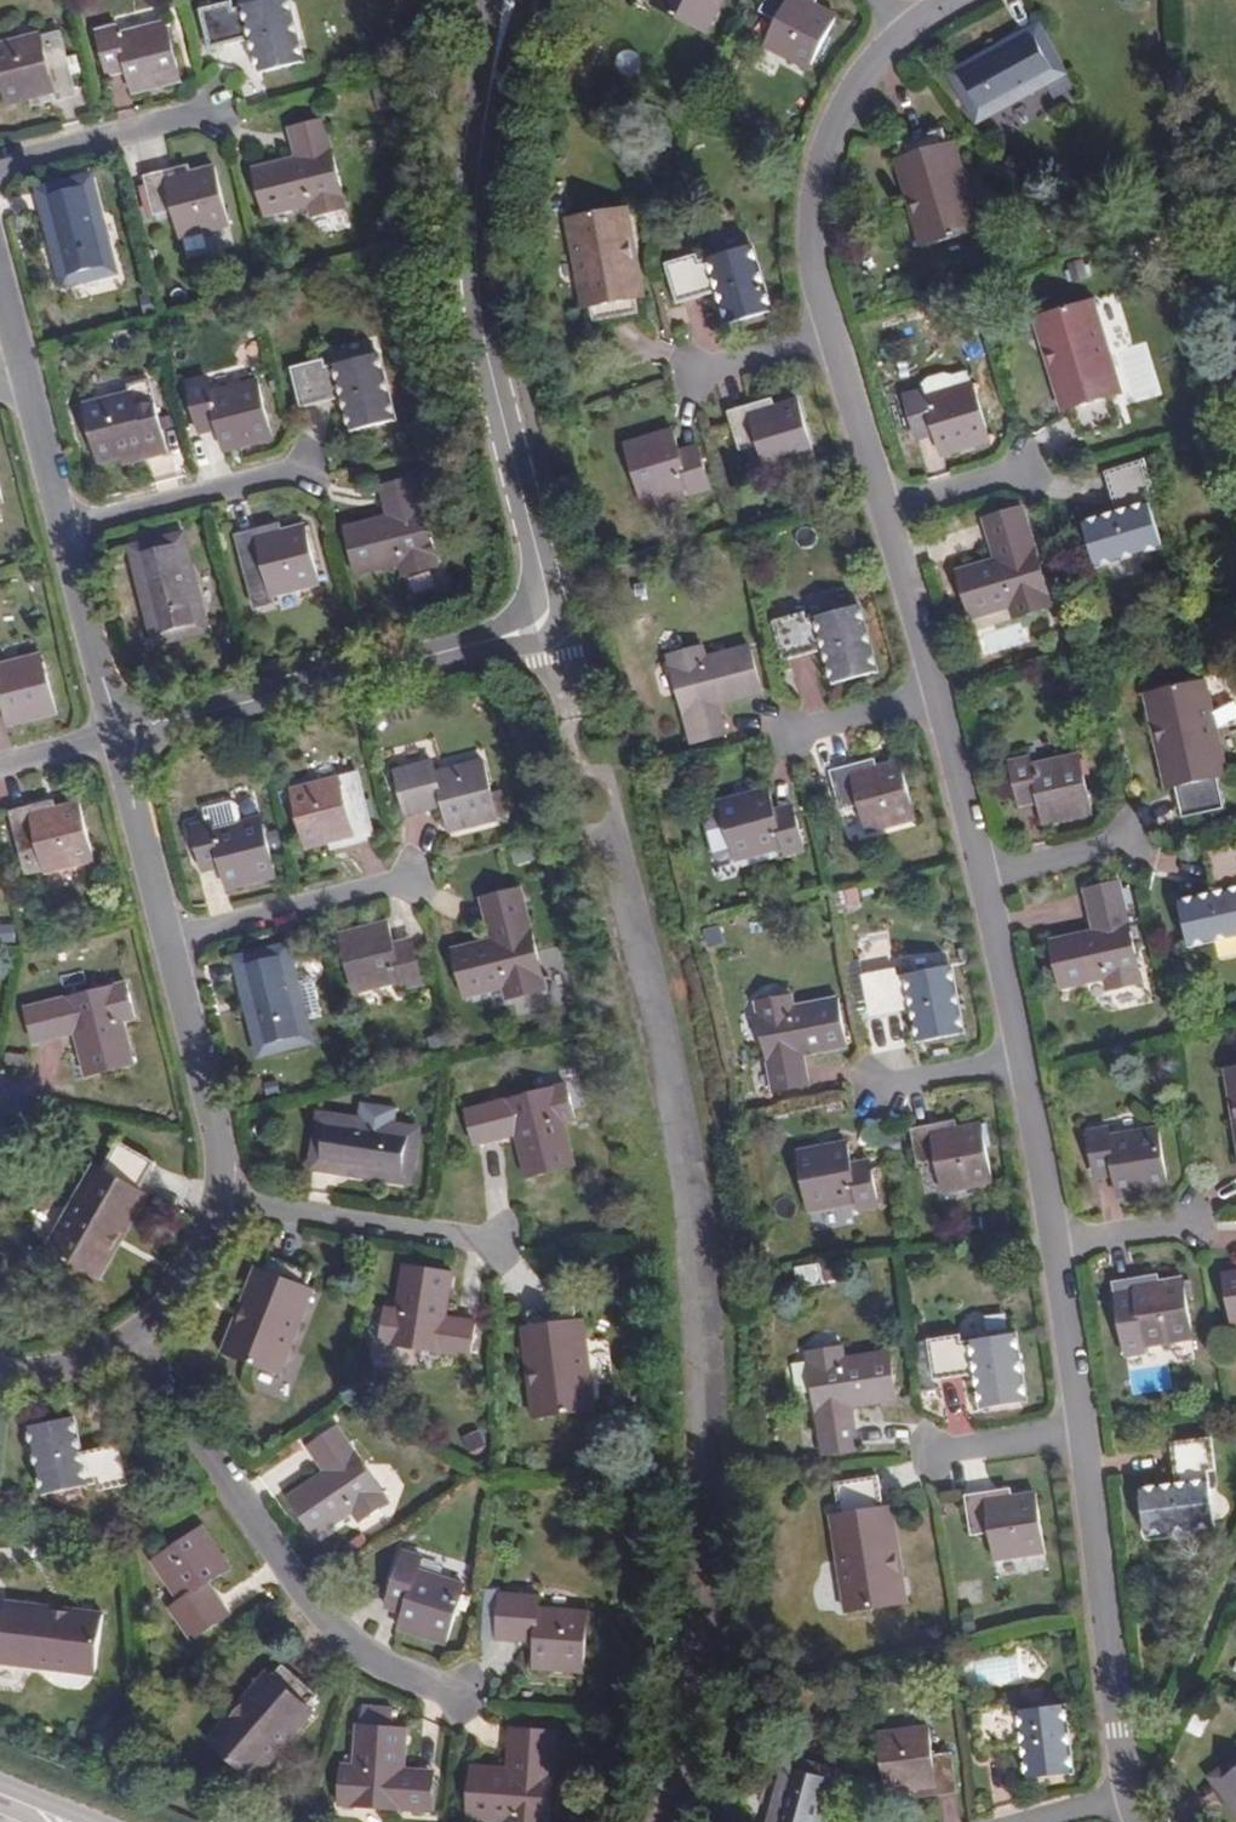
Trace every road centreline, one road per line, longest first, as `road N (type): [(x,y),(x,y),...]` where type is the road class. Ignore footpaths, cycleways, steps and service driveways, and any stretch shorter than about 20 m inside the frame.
road 1 (tertiary): [(487,72),(468,227),(554,634)]
road 2 (residential): [(473,1729),(336,1655),(132,1349)]
road 3 (residential): [(120,731),(554,634)]
road 4 (residential): [(1085,1435),(1131,1804)]
road 5 (residential): [(898,25),(858,72),(820,151),(807,227),(835,335)]
road 6 (residential): [(227,1198),(502,1240)]
road 7 (residential): [(166,946),(422,880)]
road 8 (residential): [(325,471),(69,528)]
road 9 (residential): [(227,1198),(166,946)]
road 10 (residential): [(0,163),(216,111)]
road 11 (residential): [(166,946),(120,731)]
road 12 (residential): [(120,731),(69,528)]
road 13 (residential): [(883,509),(933,699)]
road 14 (residential): [(1056,1245),(1085,1435)]
road 15 (residential): [(933,699),(981,885)]
road 16 (residential): [(1019,1063),(1056,1245)]
road 17 (residential): [(981,885),(1019,1063)]
road 18 (residential): [(835,335),(883,509)]
road 19 (residential): [(132,1349),(227,1198)]
road 20 (residential): [(1034,466),(883,509)]
road 21 (residential): [(930,1458),(1085,1435)]
road 22 (residential): [(1133,849),(981,885)]
road 23 (residential): [(69,528),(25,380)]
road 24 (residential): [(791,740),(933,699)]
road 25 (residential): [(874,1090),(1019,1063)]
road 26 (residential): [(1195,1225),(1056,1245)]
road 27 (residential): [(1,1378),(132,1349)]
road 28 (residential): [(0,760),(120,731)]

